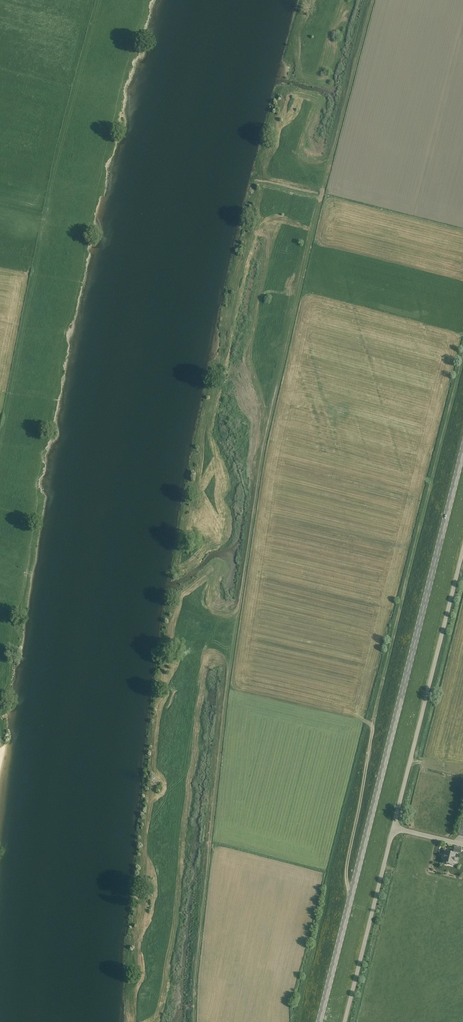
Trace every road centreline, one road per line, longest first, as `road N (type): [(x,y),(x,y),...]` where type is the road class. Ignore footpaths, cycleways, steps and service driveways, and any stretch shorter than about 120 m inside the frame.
road 1 (secondary): [(319,1021),(462,446)]
road 2 (unclassified): [(344,1021),(462,548)]
road 3 (track): [(462,359),(372,731)]
road 4 (track): [(362,721),(372,731),(347,869),(351,894)]

